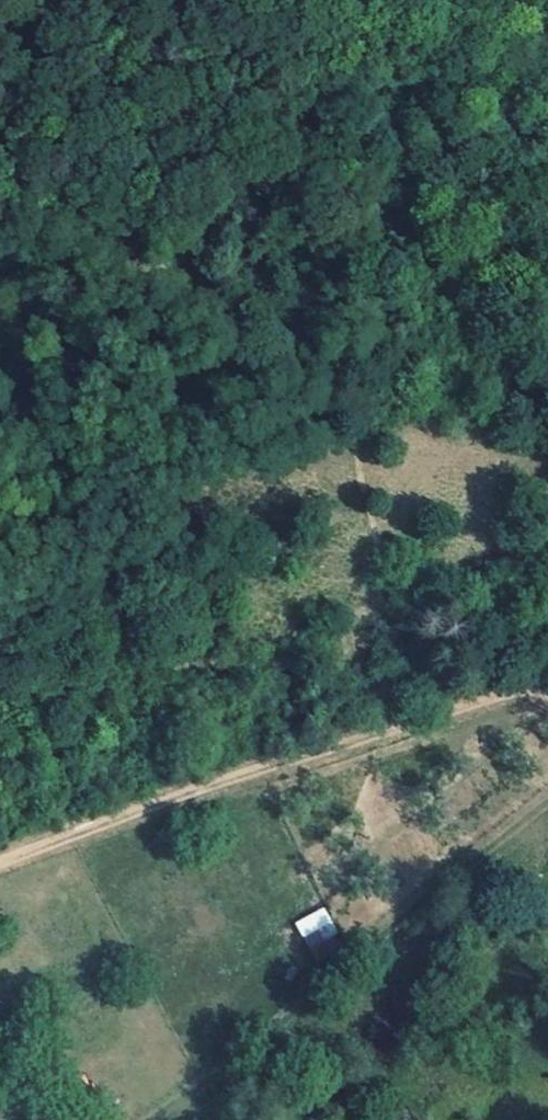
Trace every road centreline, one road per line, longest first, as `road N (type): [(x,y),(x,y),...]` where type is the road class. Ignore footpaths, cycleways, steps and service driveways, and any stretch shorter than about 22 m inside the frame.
road 1 (track): [(0,865),(170,800),(489,705),(547,695)]

